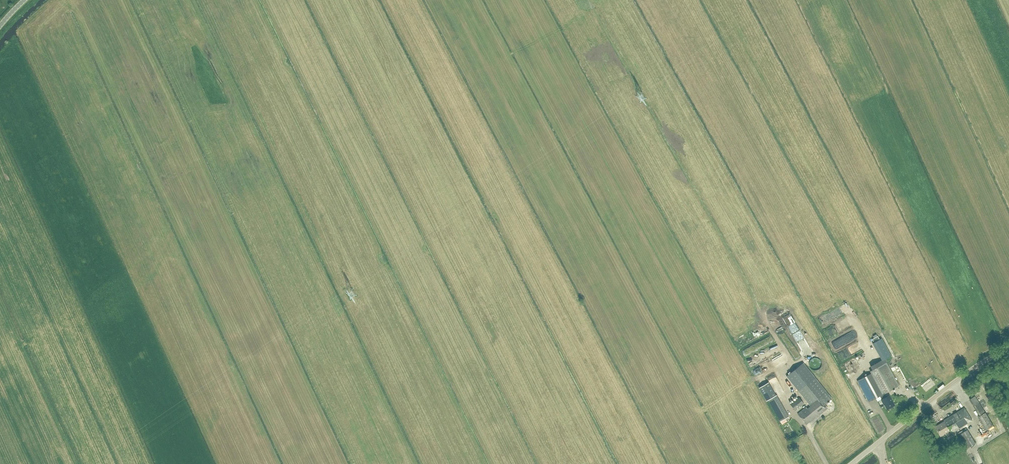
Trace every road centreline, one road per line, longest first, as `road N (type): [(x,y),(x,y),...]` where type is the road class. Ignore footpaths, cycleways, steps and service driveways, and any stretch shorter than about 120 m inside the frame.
road 1 (unclassified): [(851,463),(1008,347)]

